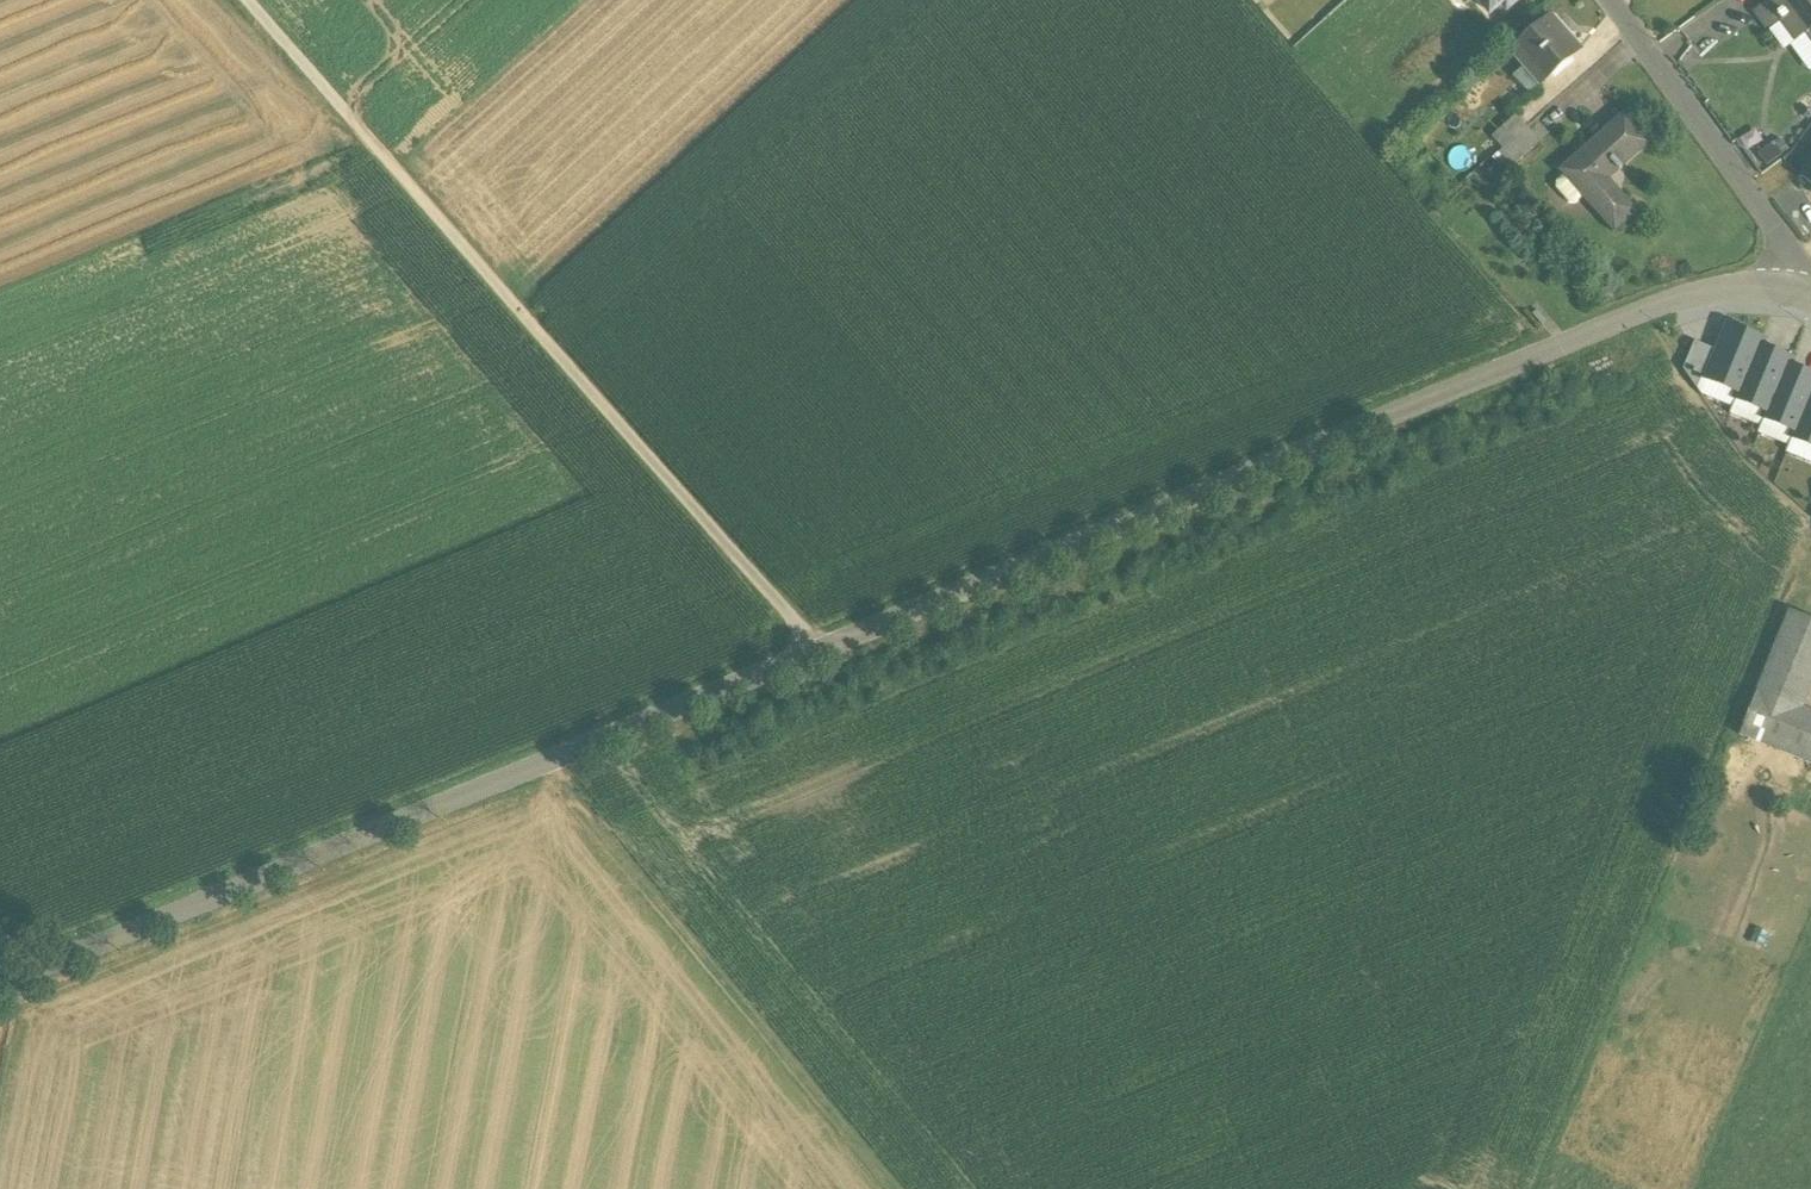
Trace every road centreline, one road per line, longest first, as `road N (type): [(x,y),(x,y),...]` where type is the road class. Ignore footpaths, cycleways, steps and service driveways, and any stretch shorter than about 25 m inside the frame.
road 1 (unclassified): [(1801,292),(1747,288),(1644,313),(0,987)]
road 2 (track): [(816,652),(249,0)]
road 3 (track): [(553,762),(587,814),(899,1188)]
road 4 (unclassified): [(1801,292),(1770,216),(1611,0)]

